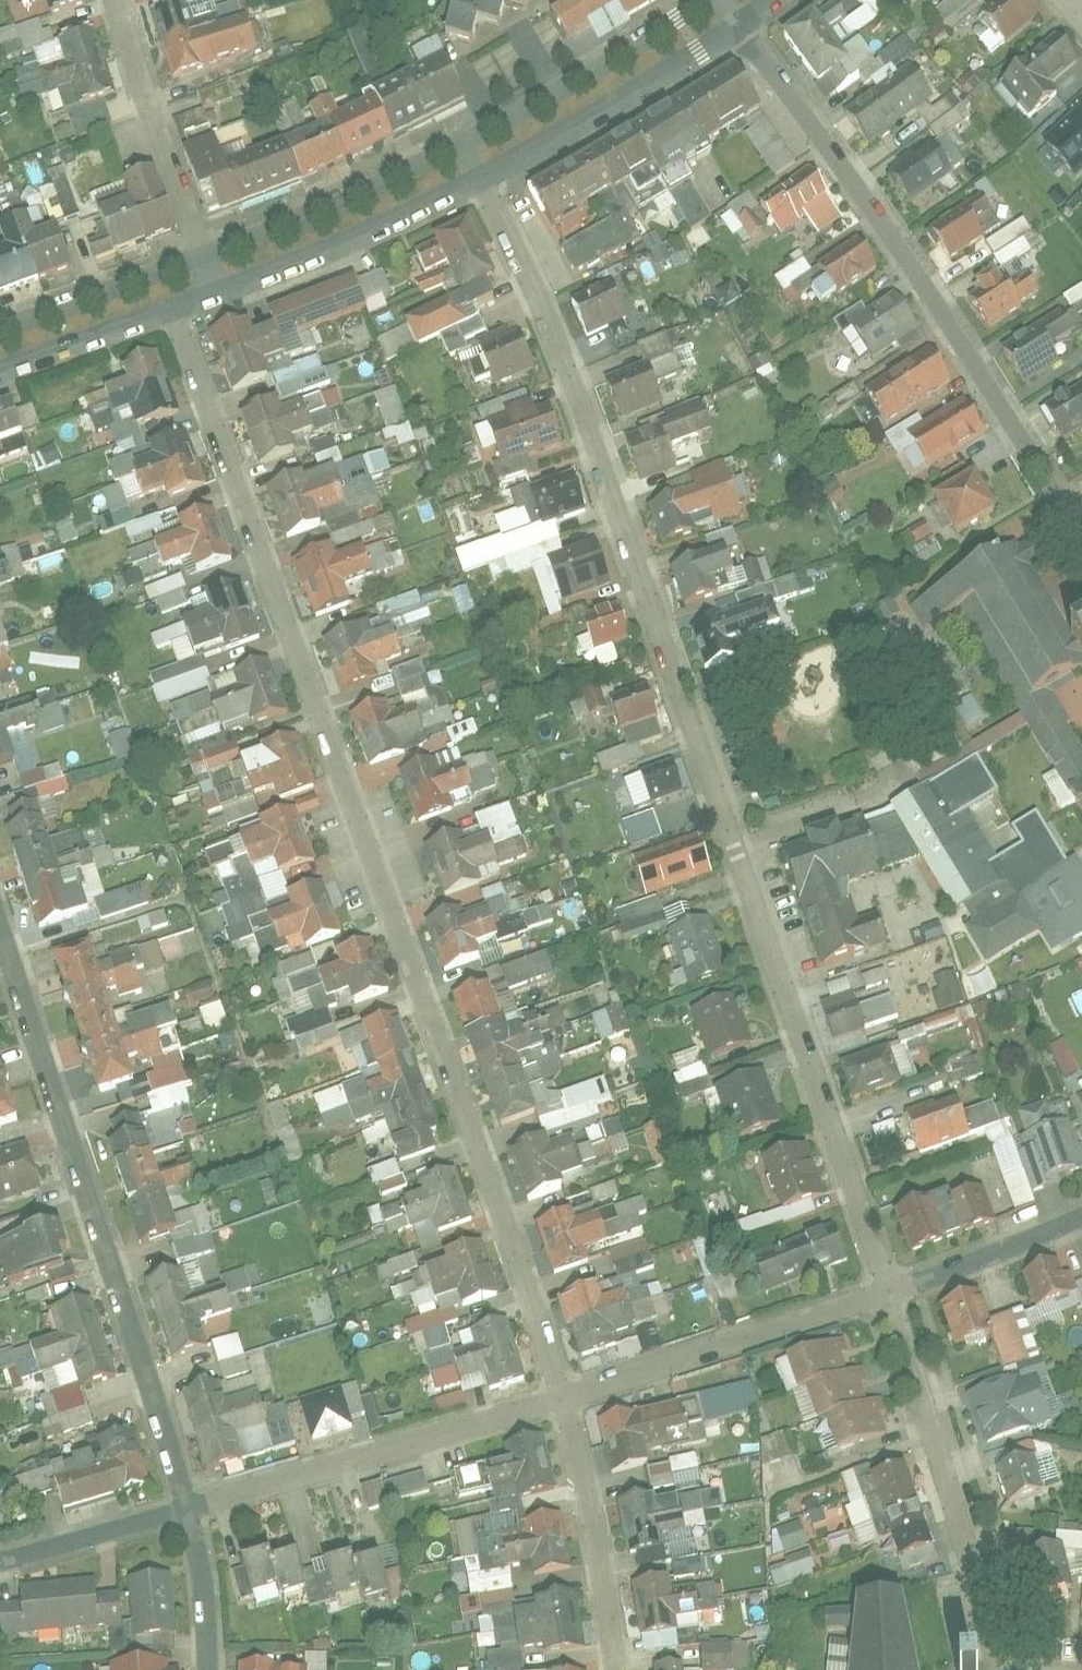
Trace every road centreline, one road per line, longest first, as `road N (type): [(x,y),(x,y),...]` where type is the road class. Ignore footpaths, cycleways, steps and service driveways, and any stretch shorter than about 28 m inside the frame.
road 1 (residential): [(487,178),(580,394),(894,1295)]
road 2 (residential): [(568,1397),(178,310)]
road 3 (residential): [(195,1508),(0,922)]
road 4 (residential): [(746,32),(889,224),(1081,535)]
road 5 (residential): [(894,1295),(1008,1669)]
road 6 (residential): [(195,1508),(568,1397)]
road 7 (residential): [(568,1397),(894,1295)]
road 8 (residential): [(487,178),(746,32)]
road 9 (residential): [(215,296),(487,178)]
road 10 (residential): [(470,136),(201,255)]
road 11 (residential): [(620,1669),(604,1548),(568,1397)]
road 12 (residential): [(703,0),(470,136)]
road 13 (residential): [(201,255),(118,0)]
road 14 (residential): [(201,255),(0,328)]
road 15 (residential): [(0,1564),(195,1508)]
road 16 (residential): [(894,1295),(1081,1219)]
road 17 (residential): [(0,374),(178,310)]
road 18 (residential): [(212,1669),(213,1619),(195,1508)]

